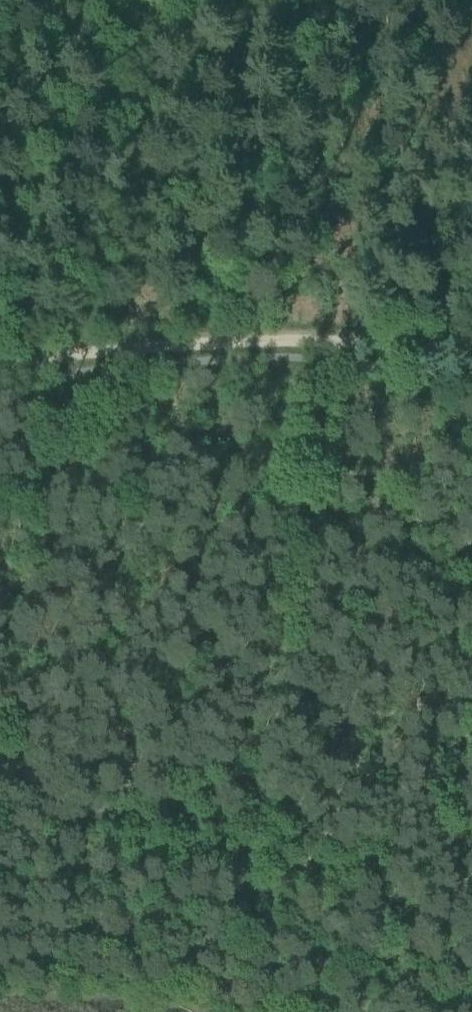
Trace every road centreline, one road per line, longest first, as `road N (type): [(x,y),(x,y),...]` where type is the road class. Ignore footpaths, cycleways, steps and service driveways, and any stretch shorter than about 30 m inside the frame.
road 1 (track): [(471,713),(448,945),(0,867)]
road 2 (track): [(0,361),(219,345),(471,355)]

